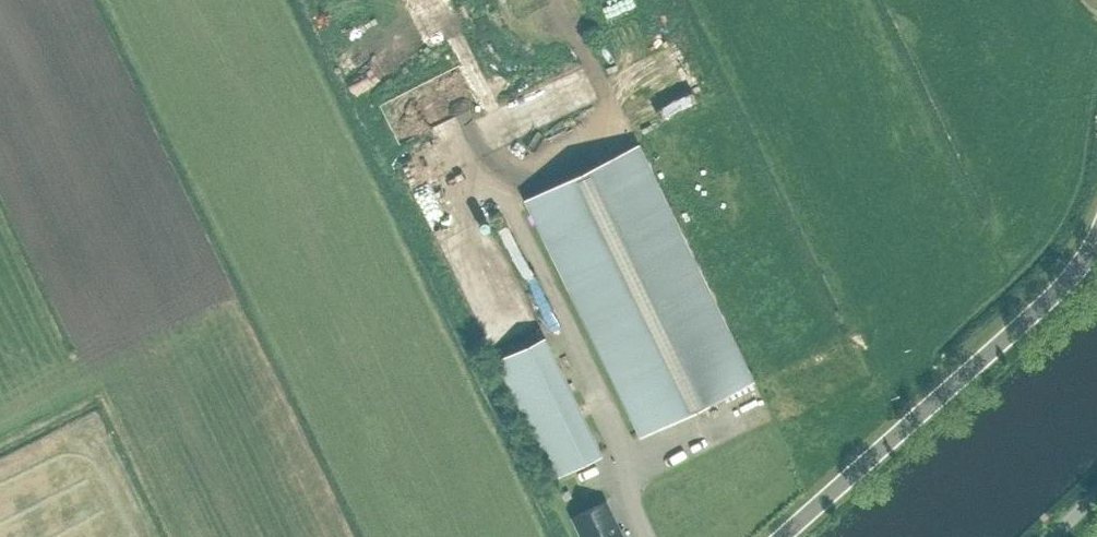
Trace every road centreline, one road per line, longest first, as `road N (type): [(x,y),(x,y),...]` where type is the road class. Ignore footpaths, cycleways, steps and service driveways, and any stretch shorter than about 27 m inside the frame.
road 1 (unclassified): [(783,536),(1035,314),(1096,237)]

